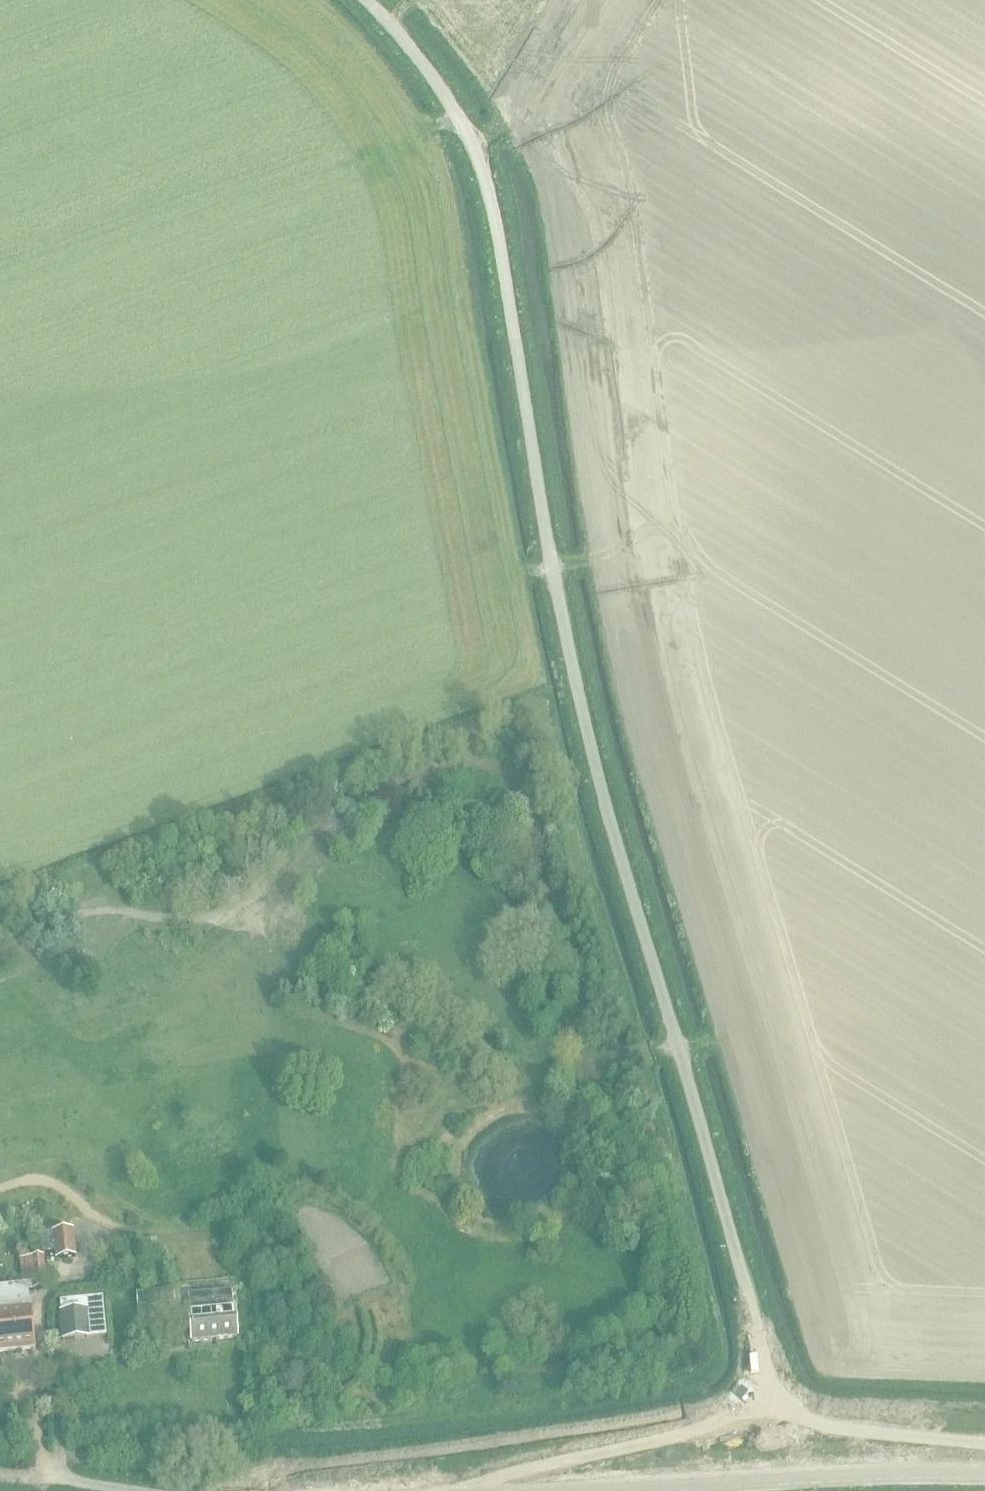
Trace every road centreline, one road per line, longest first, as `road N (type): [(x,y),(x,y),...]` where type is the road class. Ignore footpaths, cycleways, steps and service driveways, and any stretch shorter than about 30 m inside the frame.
road 1 (unclassified): [(779,1477),(767,1339),(607,795),(568,635),(479,127),(428,37),(395,0)]
road 2 (tertiary): [(571,1490),(779,1477)]
road 3 (tertiary): [(779,1477),(984,1468)]

